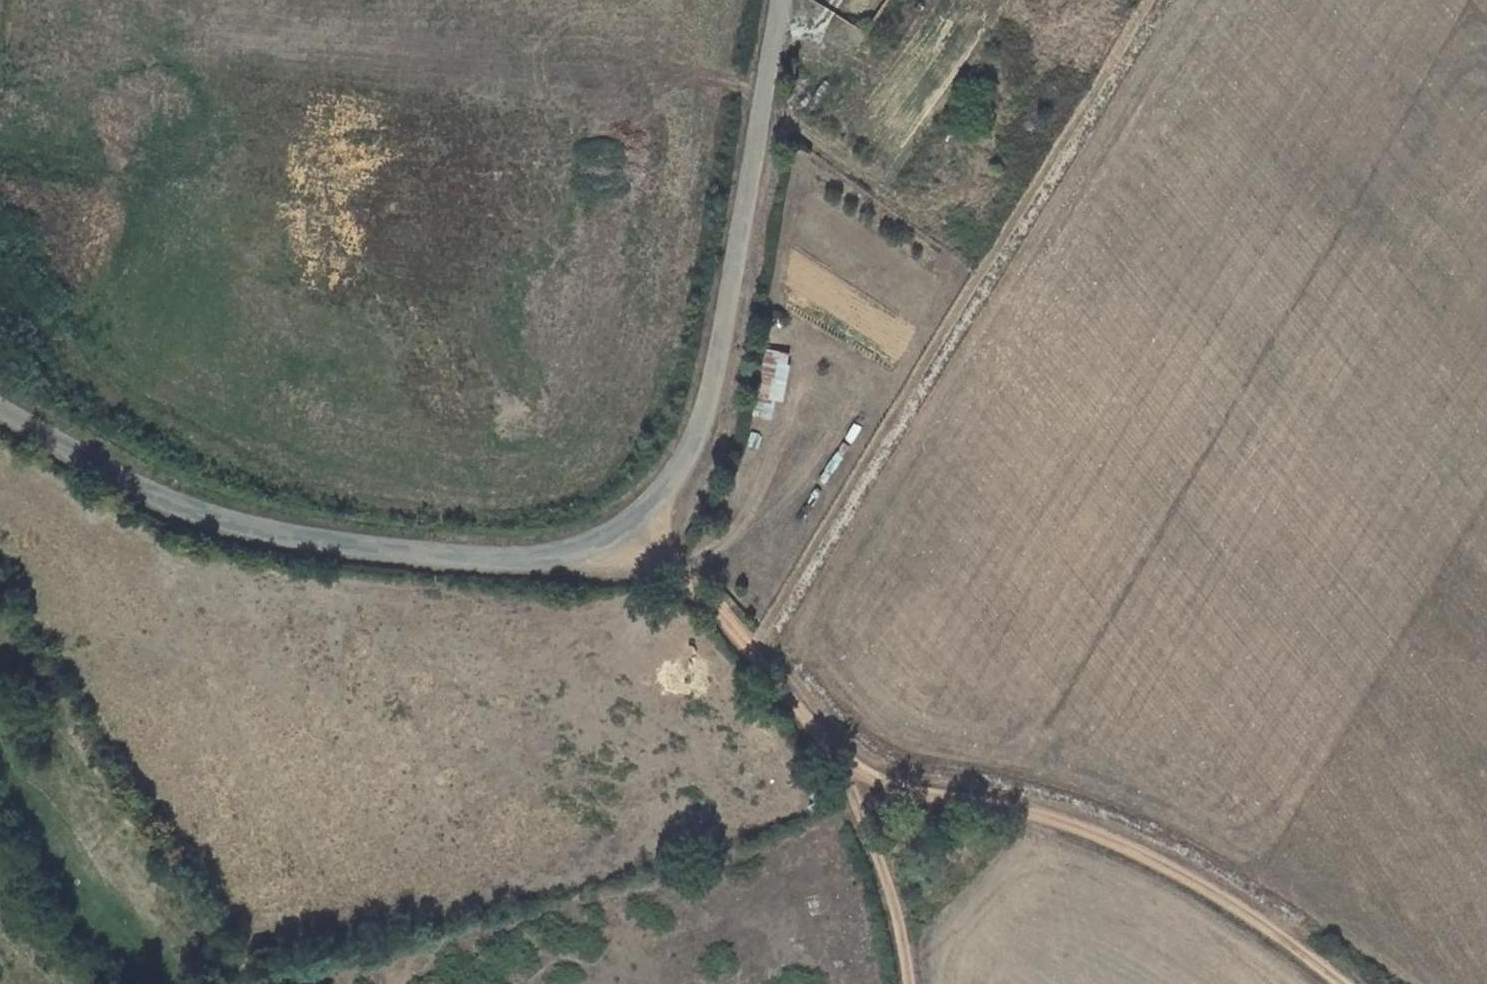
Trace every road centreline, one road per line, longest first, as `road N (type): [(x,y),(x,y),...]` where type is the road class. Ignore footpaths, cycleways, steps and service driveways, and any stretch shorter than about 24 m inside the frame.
road 1 (unclassified): [(774,0),(733,333),(698,455),(651,519),(594,549),(487,563),(285,534),(104,467),(0,406)]
road 2 (track): [(1344,983),(1184,875),(1095,833),(845,767),(765,662),(680,576),(651,519)]
road 3 (track): [(845,767),(900,927),(909,983)]

